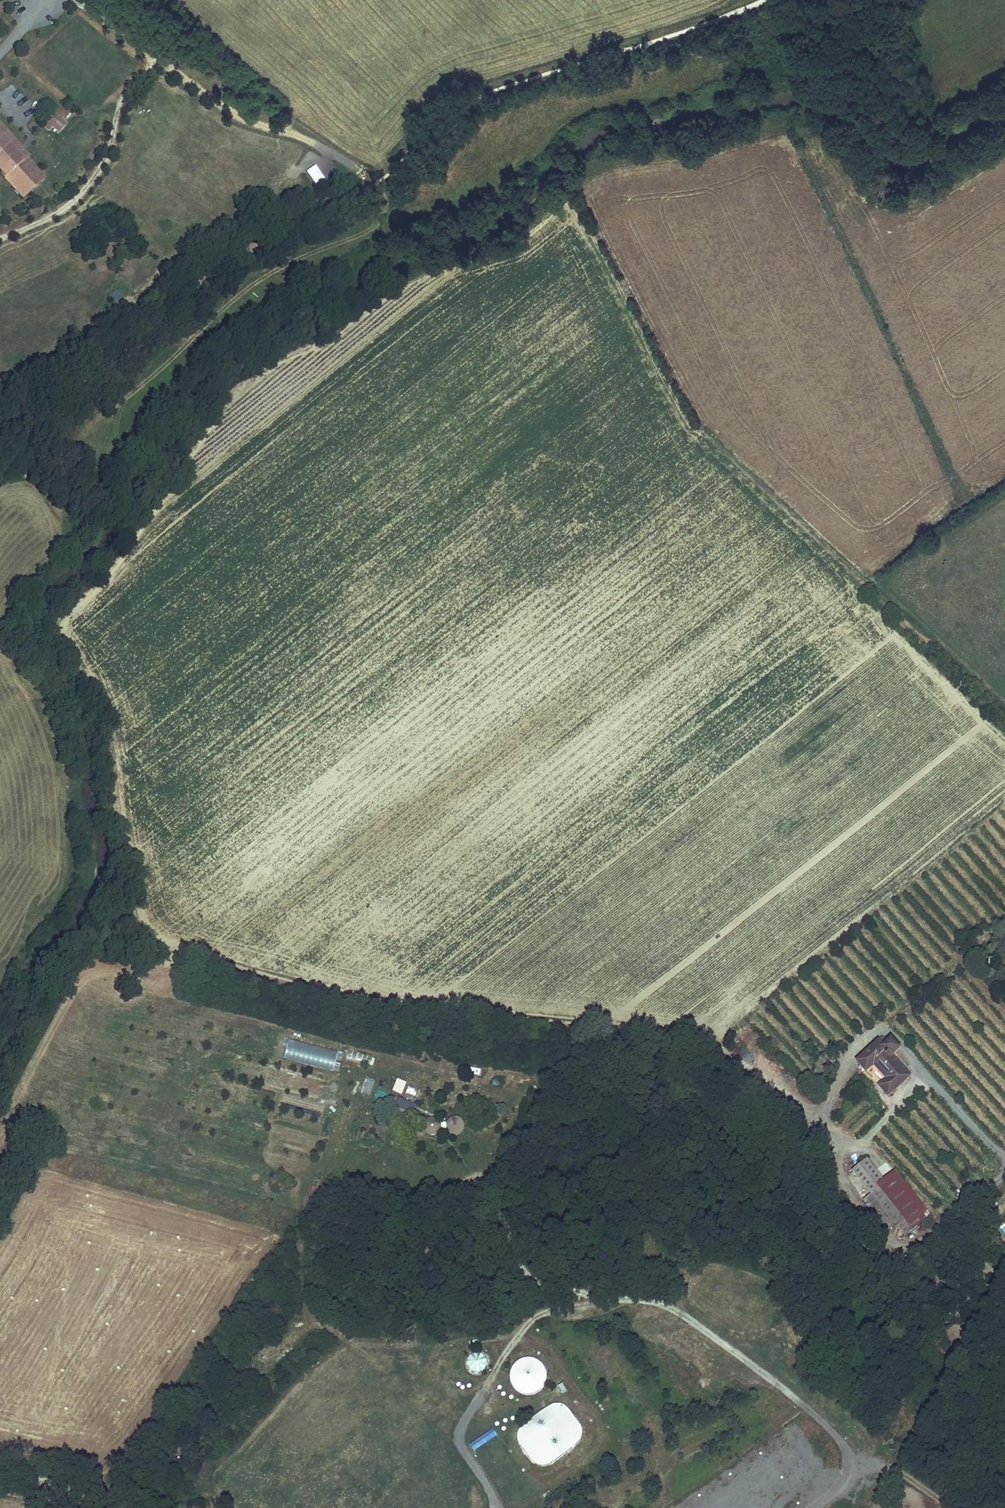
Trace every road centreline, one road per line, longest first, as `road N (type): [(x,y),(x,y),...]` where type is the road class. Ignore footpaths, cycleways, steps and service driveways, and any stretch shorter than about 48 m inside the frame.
road 1 (track): [(822,1507),(841,1495),(855,1451),(693,1319),(623,1298),(542,1313),(463,1428),(494,1507)]
road 2 (track): [(375,182),(304,138),(244,119),(67,0)]
road 3 (track): [(158,59),(120,105),(115,141),(80,197),(0,240)]
road 4 (track): [(0,404),(136,304)]

